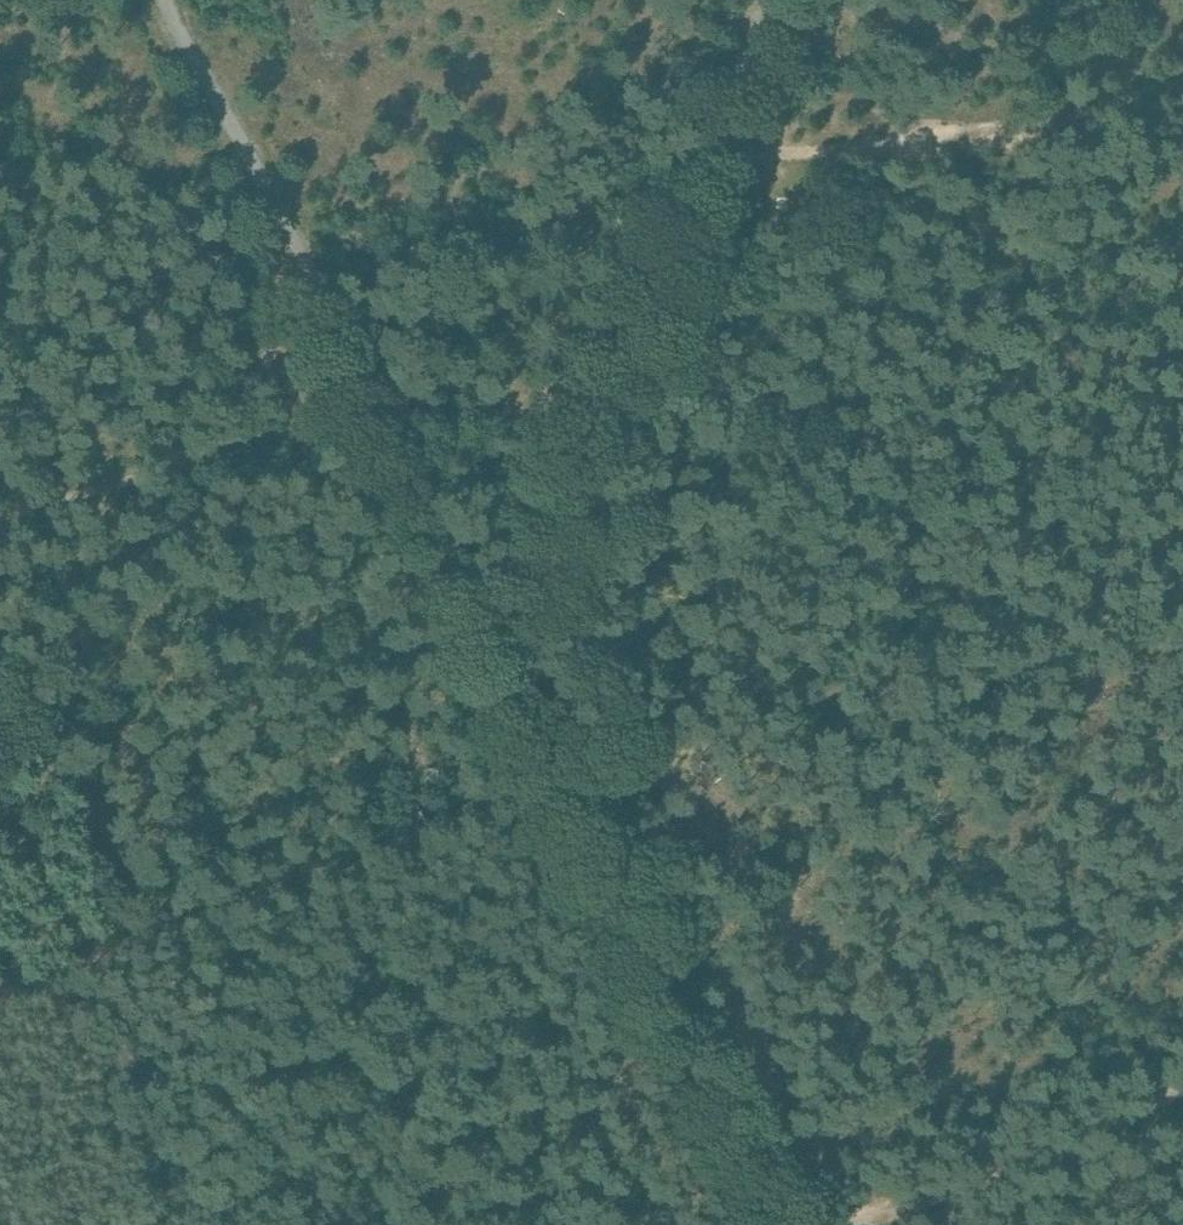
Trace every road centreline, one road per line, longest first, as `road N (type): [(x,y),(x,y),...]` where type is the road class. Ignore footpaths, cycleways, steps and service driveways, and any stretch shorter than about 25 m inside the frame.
road 1 (track): [(766,1224),(533,773)]

